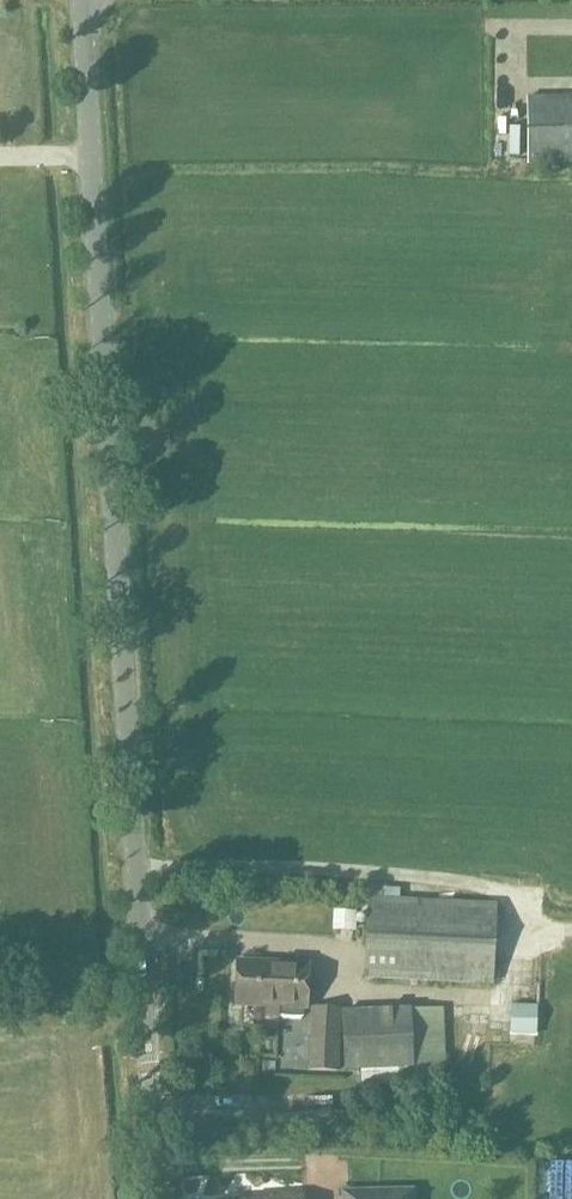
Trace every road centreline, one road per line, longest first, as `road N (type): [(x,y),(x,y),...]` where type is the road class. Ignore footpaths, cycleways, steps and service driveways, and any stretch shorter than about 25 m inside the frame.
road 1 (tertiary): [(157,1198),(83,0)]
road 2 (track): [(0,982),(145,988)]

